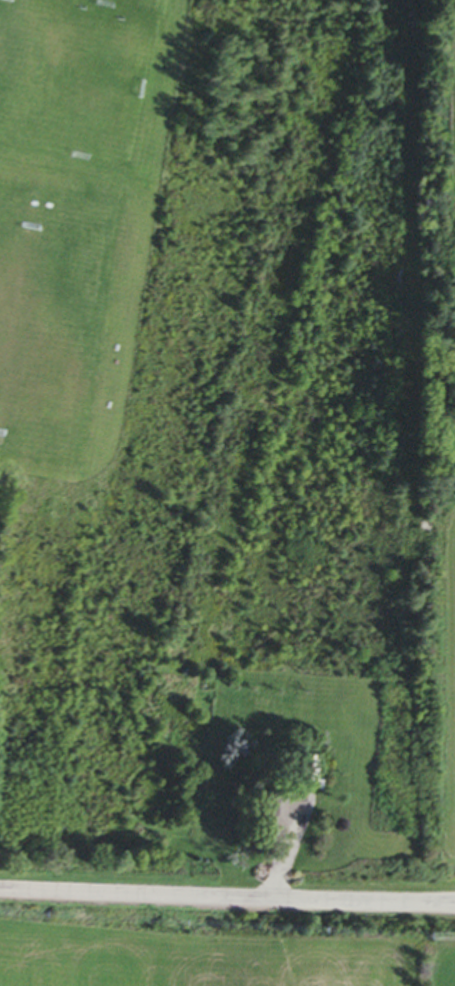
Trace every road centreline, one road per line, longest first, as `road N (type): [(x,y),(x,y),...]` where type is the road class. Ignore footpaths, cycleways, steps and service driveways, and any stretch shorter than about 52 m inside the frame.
road 1 (residential): [(454,904),(0,889)]

